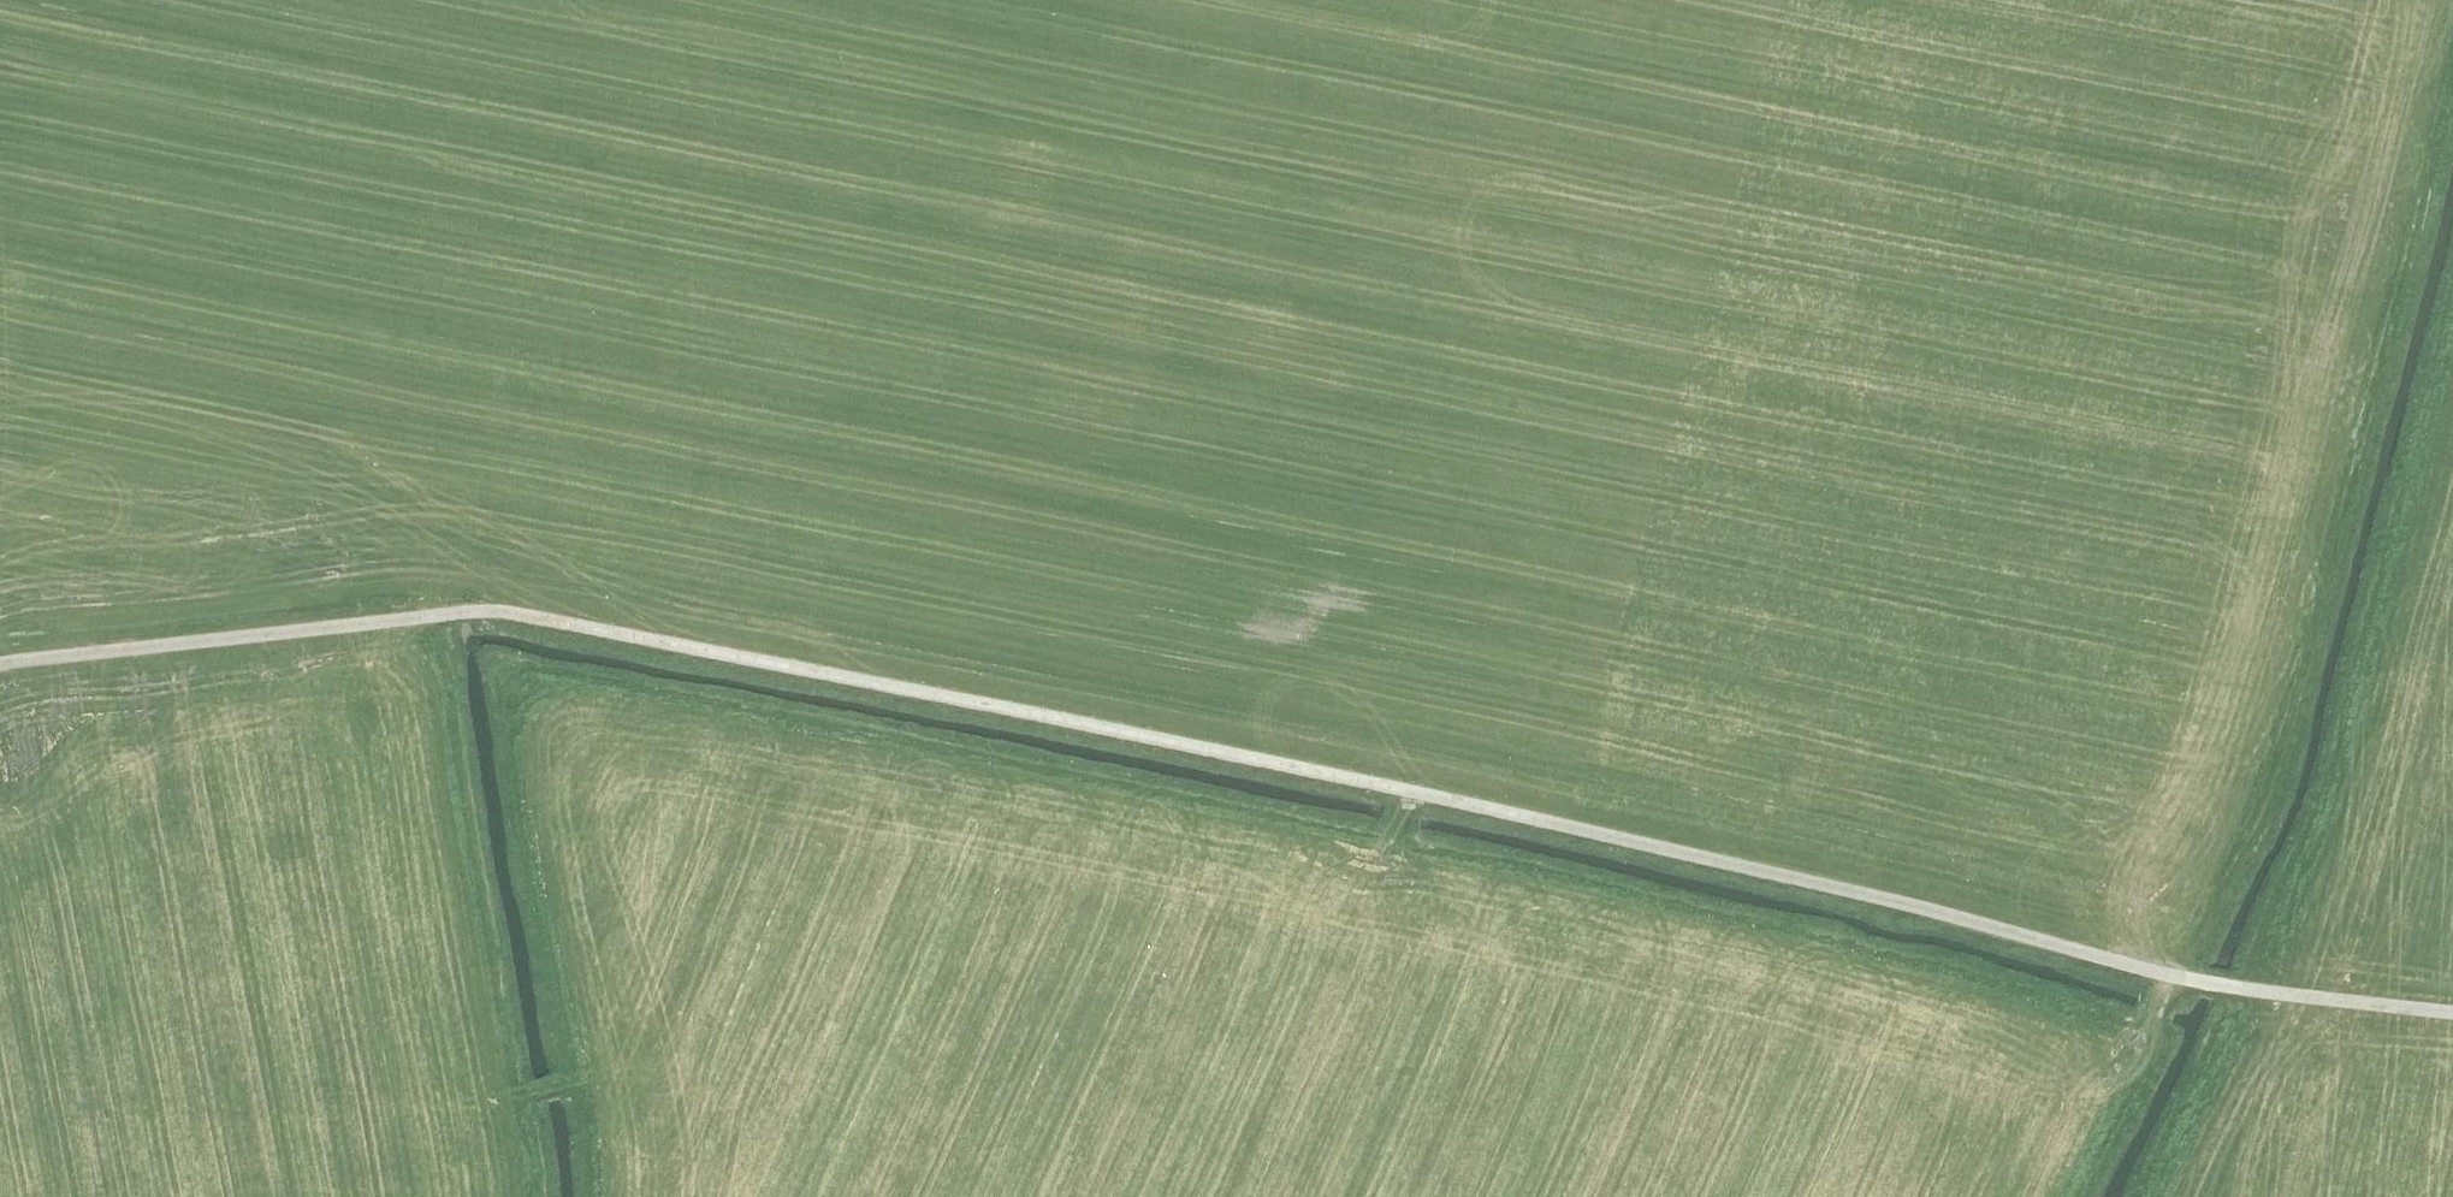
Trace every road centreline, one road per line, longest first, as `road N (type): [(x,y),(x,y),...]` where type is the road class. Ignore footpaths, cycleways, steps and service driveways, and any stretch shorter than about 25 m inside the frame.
road 1 (track): [(0,665),(497,610),(1554,823),(2220,985),(2452,1013)]

